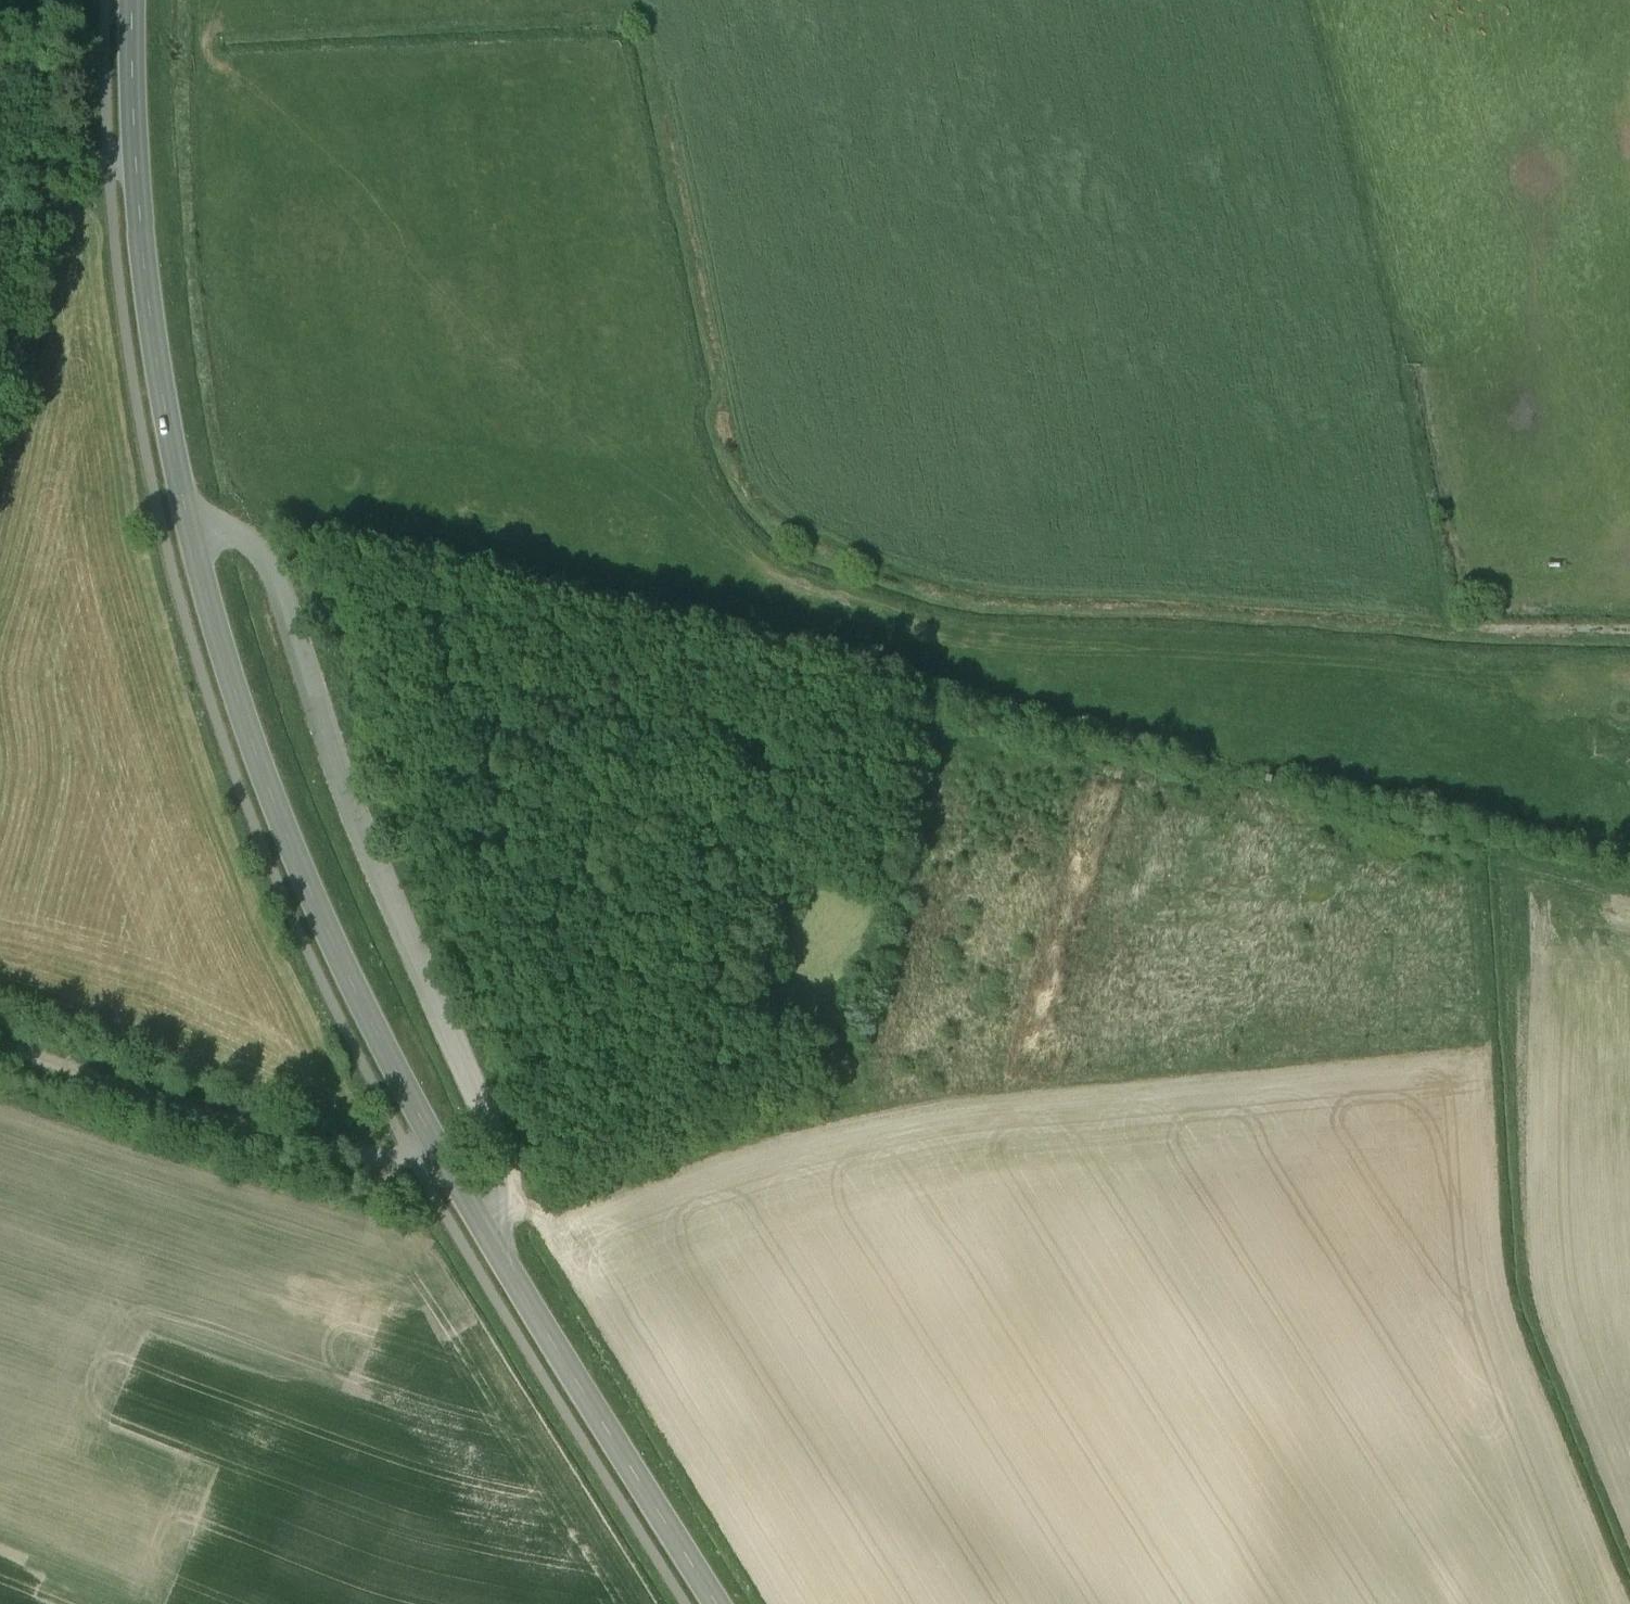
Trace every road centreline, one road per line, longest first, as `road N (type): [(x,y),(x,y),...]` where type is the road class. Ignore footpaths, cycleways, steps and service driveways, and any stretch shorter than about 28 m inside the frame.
road 1 (tertiary): [(133,0),(150,308),(172,441),(230,680),(274,803),(326,929),(437,1147),(717,1603)]
road 2 (track): [(418,1158),(393,1162),(0,1045)]
road 3 (track): [(1629,630),(1459,623)]

